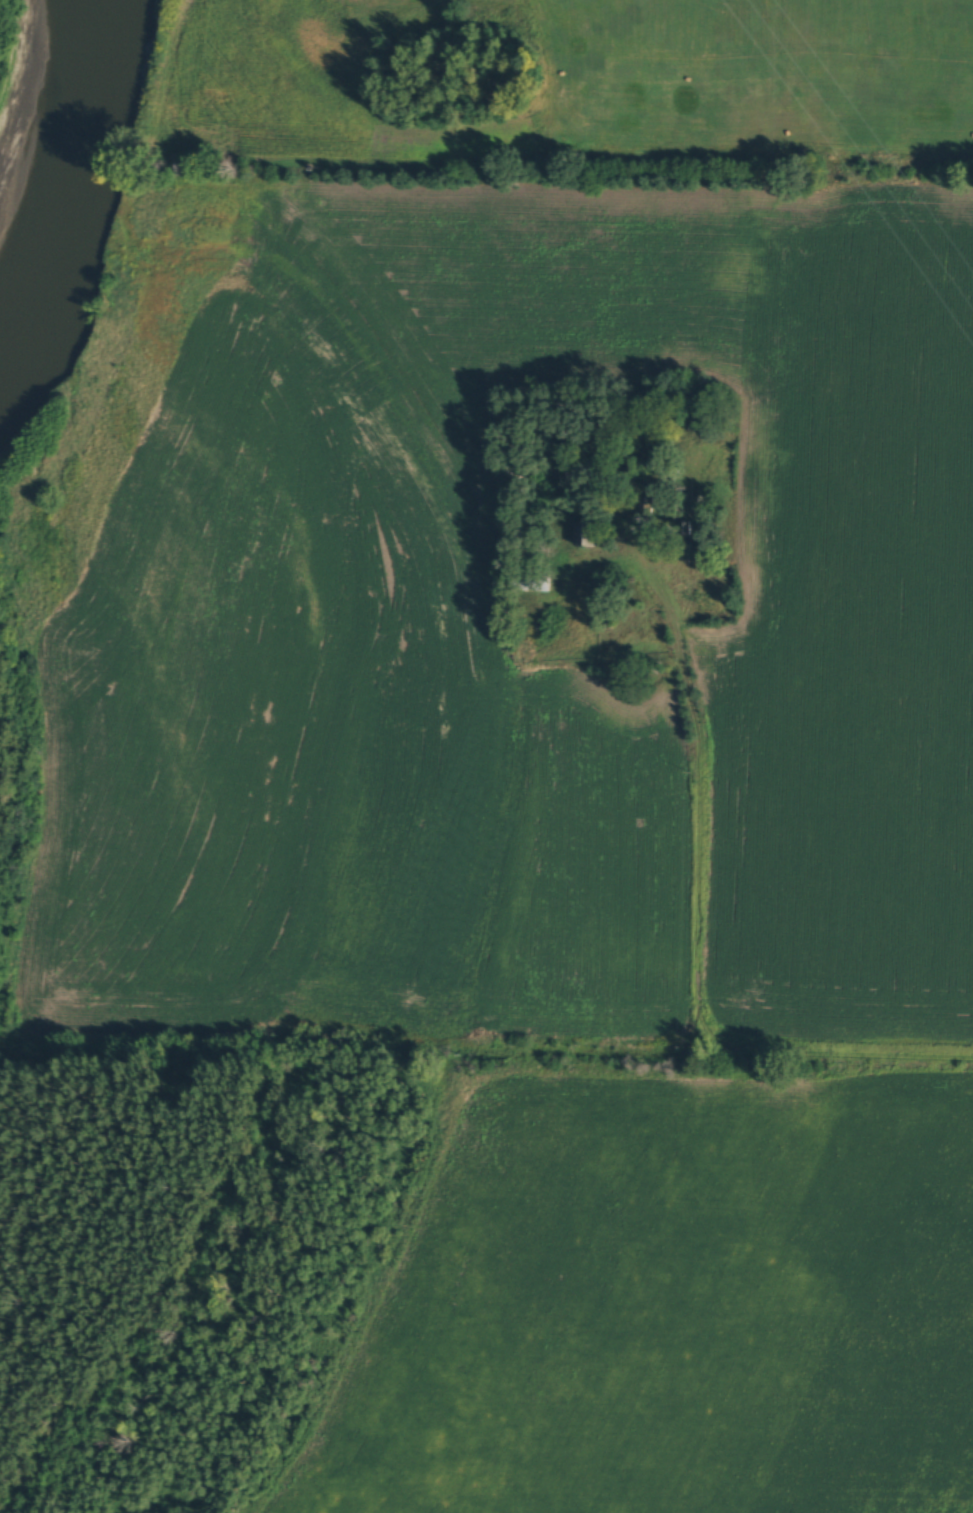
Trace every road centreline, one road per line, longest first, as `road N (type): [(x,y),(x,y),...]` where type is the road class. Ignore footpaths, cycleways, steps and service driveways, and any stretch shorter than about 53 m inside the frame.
road 1 (track): [(972,1065),(835,1063),(768,1053),(713,1026),(701,968),(697,731),(686,642),(646,557)]

